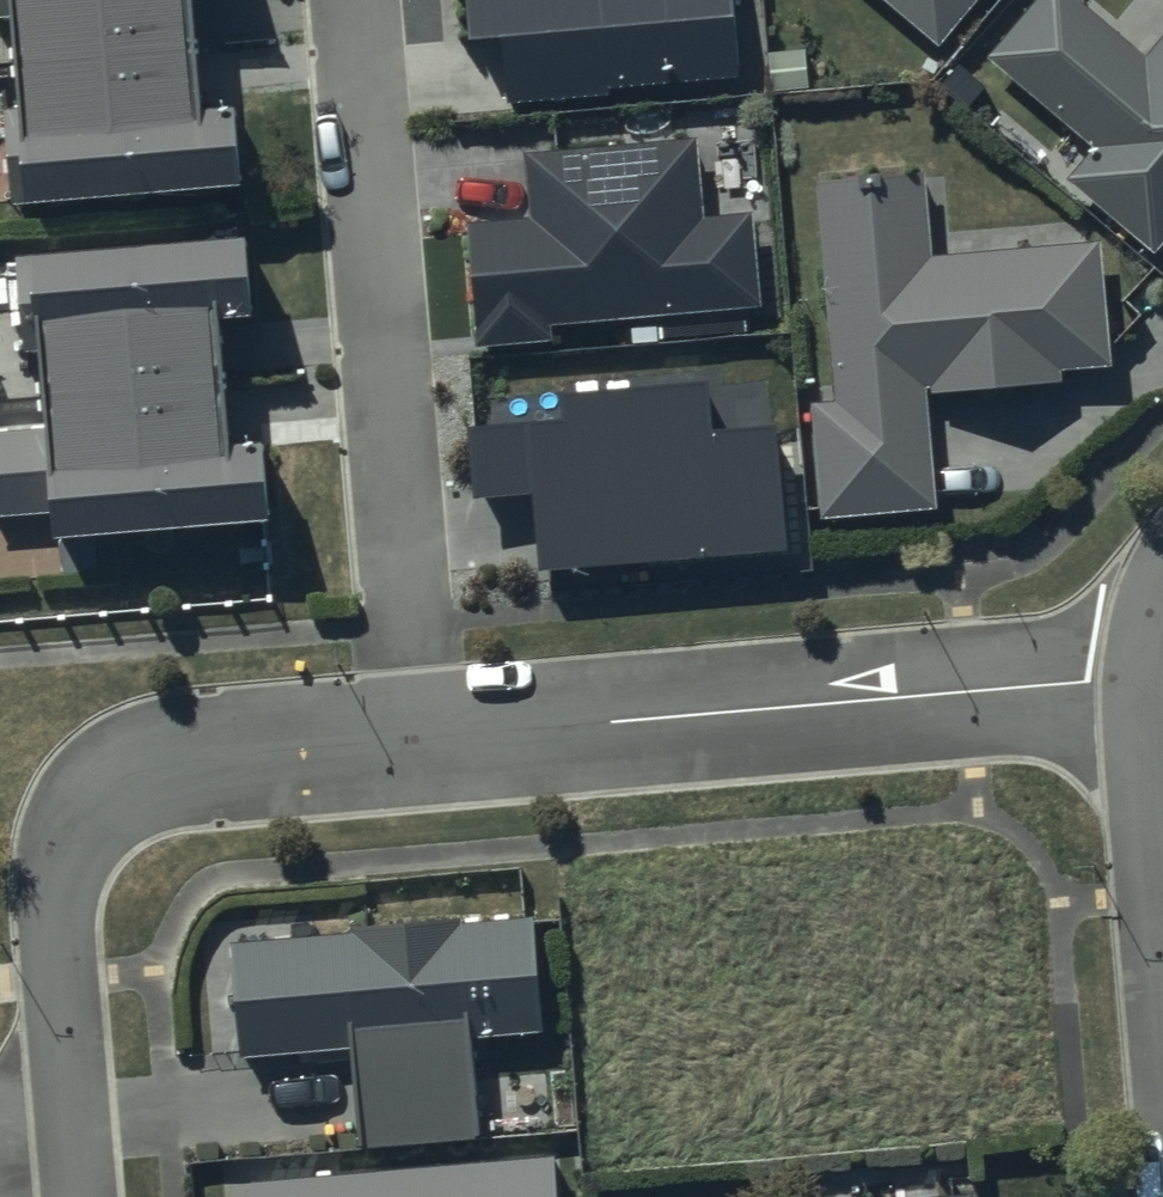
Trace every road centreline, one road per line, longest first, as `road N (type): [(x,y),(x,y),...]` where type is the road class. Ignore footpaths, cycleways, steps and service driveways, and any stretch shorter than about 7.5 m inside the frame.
road 1 (residential): [(426,737),(161,760),(117,774),(85,802),(64,838),(56,916),(78,1196)]
road 2 (residential): [(357,0),(426,737)]
road 3 (residential): [(1158,678),(426,737)]

